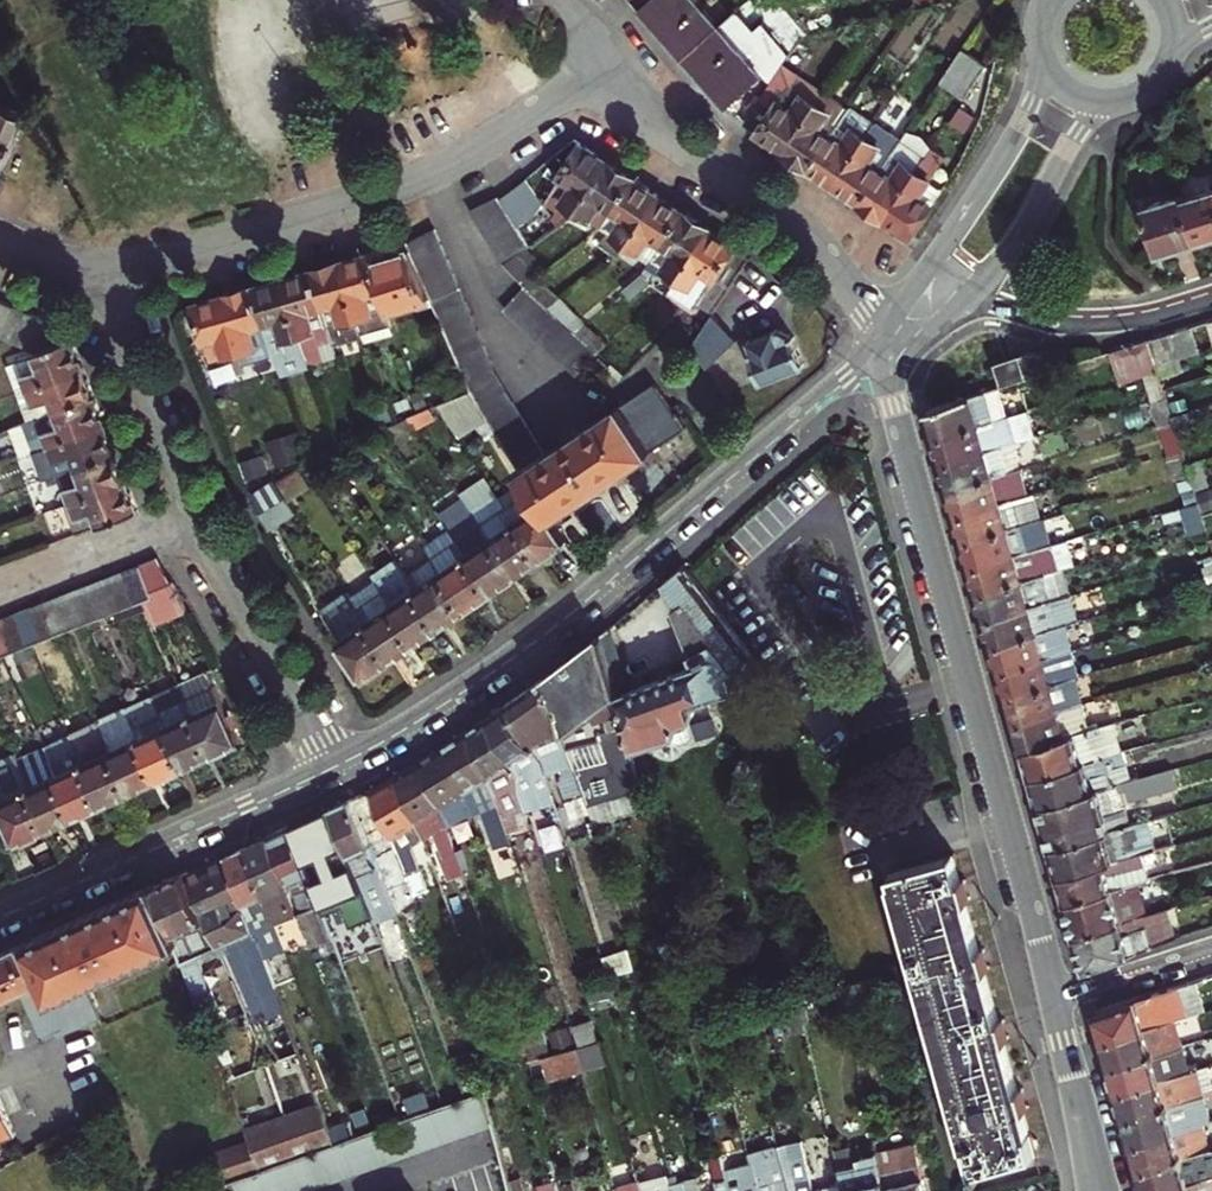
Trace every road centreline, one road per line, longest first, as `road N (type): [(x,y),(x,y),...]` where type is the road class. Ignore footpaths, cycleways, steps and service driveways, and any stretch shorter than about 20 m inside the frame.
road 1 (residential): [(883,332),(843,379),(521,649),(327,768)]
road 2 (residential): [(1057,1000),(894,401)]
road 3 (residential): [(106,262),(297,222),(430,180),(614,58)]
road 4 (residential): [(106,262),(327,768)]
road 5 (residential): [(614,58),(687,142),(807,231),(883,332)]
road 6 (residential): [(327,768),(0,916)]
road 7 (residential): [(959,313),(1025,226),(1086,122),(1120,102)]
road 8 (residential): [(959,313),(1114,322),(1211,296)]
road 9 (residential): [(1041,54),(1030,109),(926,272)]
road 10 (residential): [(1211,950),(1057,1000)]
road 11 (residential): [(1094,1132),(1057,1000)]

